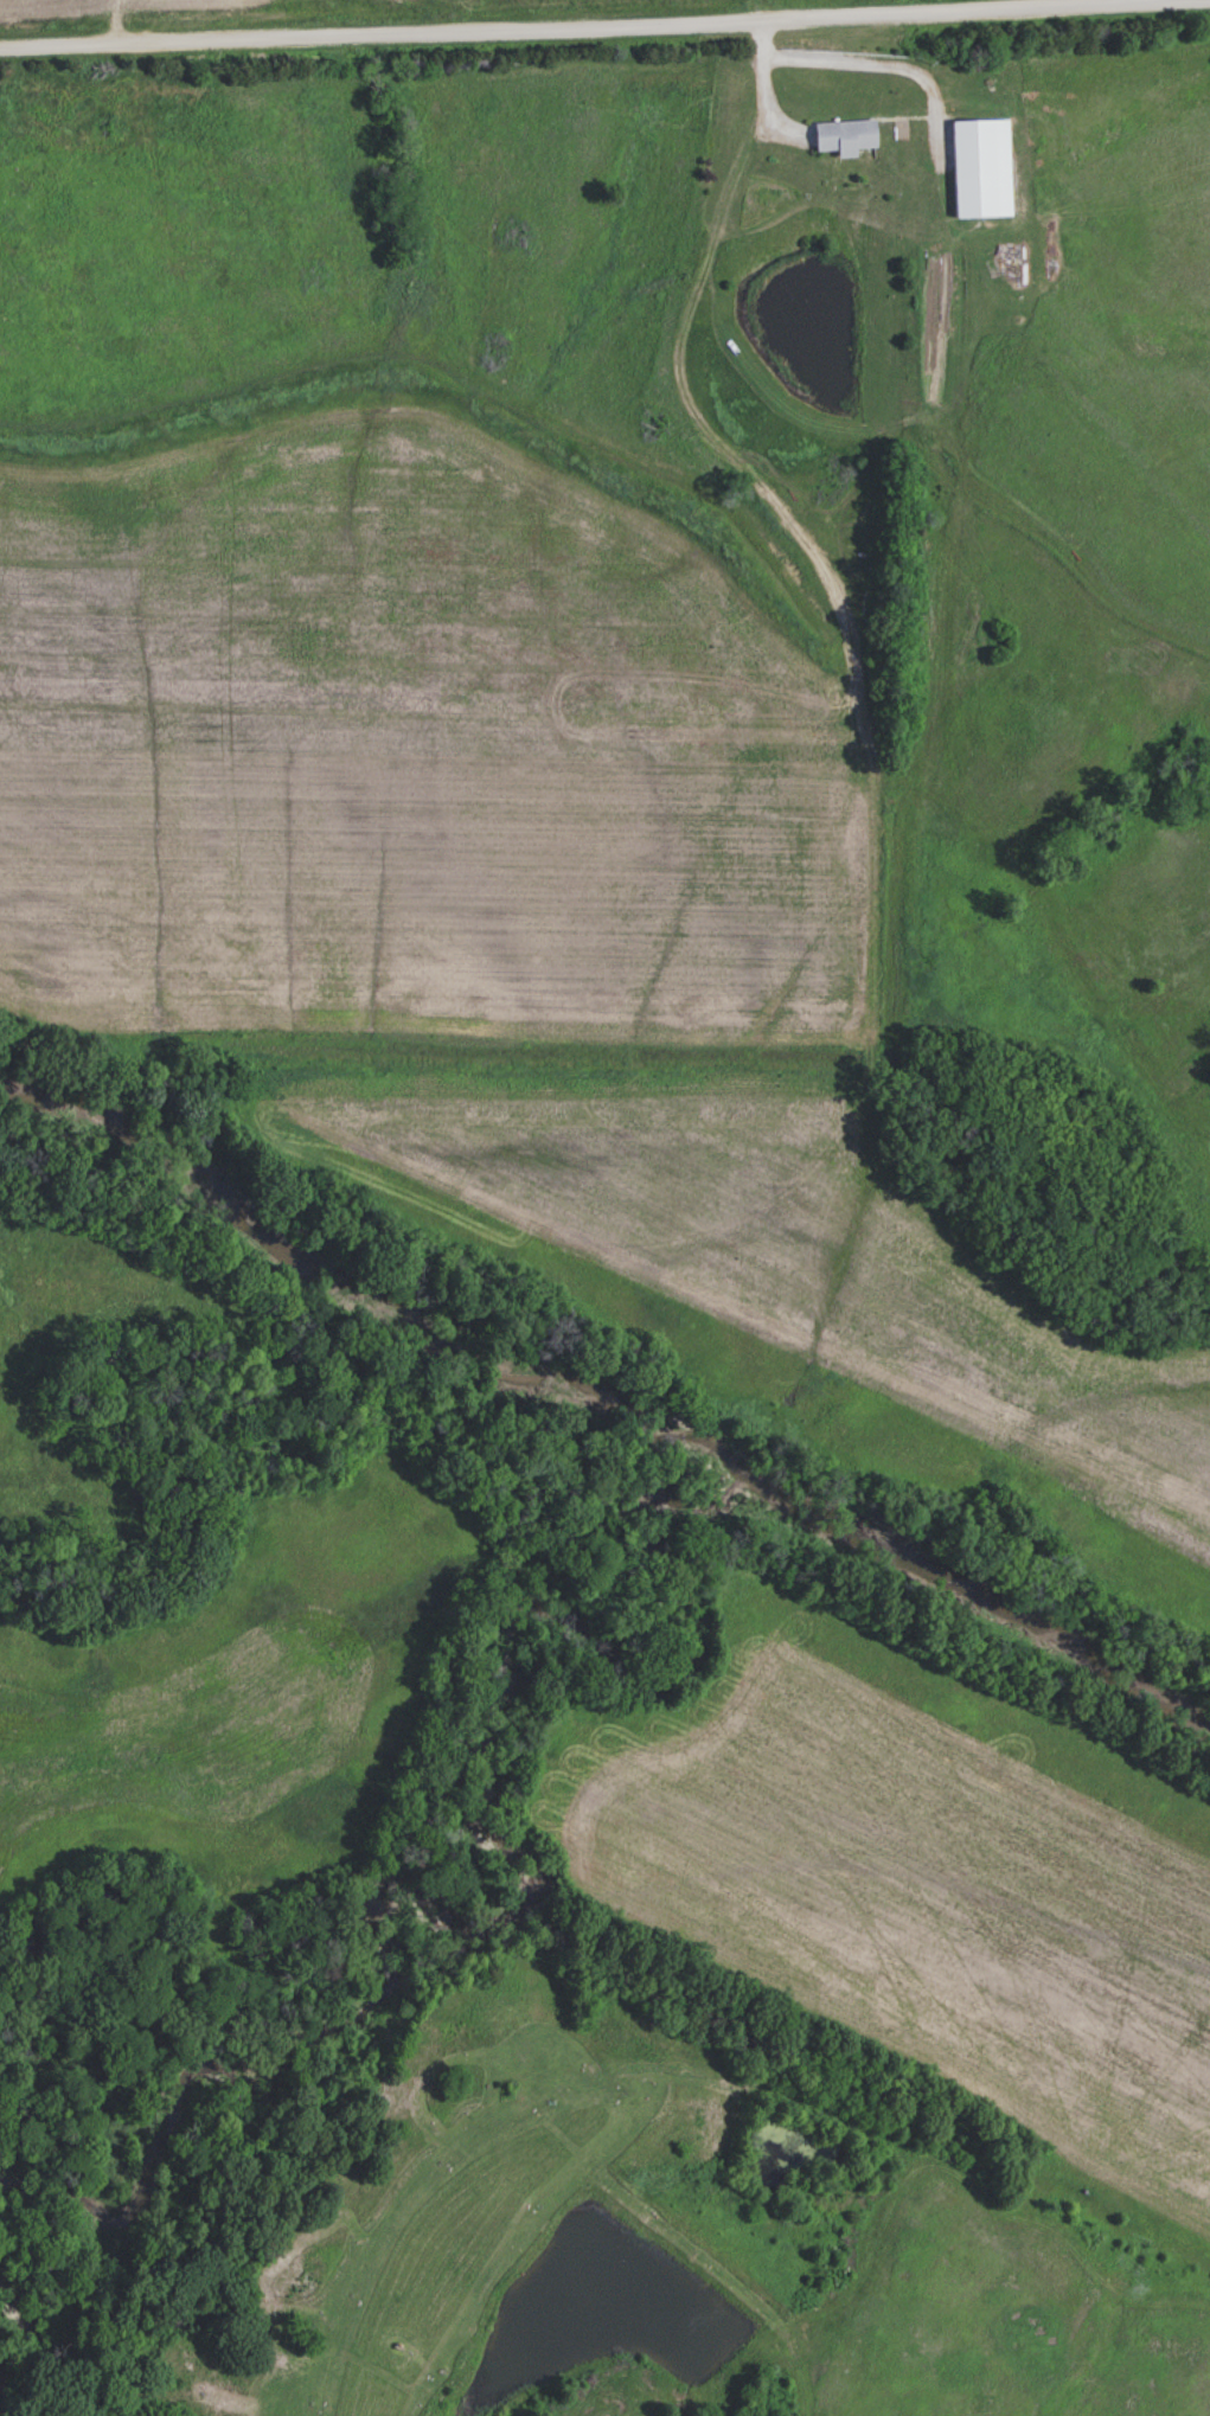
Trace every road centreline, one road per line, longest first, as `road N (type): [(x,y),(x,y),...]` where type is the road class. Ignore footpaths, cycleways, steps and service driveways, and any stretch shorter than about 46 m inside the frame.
road 1 (residential): [(1131,0),(0,46)]

